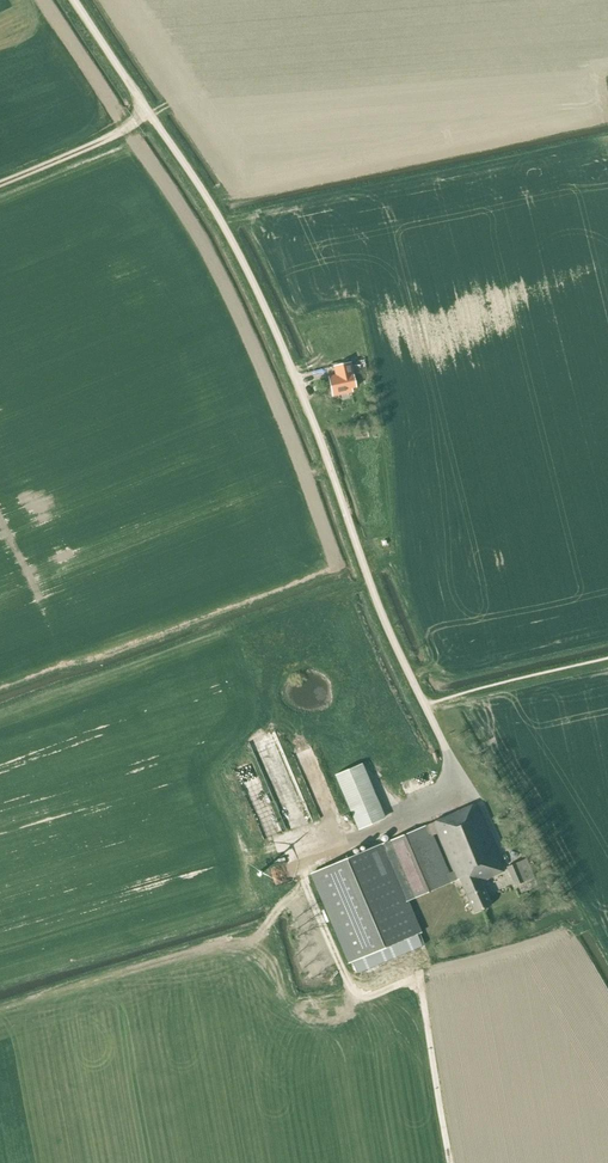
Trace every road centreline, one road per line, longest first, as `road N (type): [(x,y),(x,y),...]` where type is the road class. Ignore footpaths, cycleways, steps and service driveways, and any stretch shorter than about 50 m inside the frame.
road 1 (unclassified): [(457,772),(386,626),(248,272),(75,0)]
road 2 (track): [(149,114),(0,182)]

